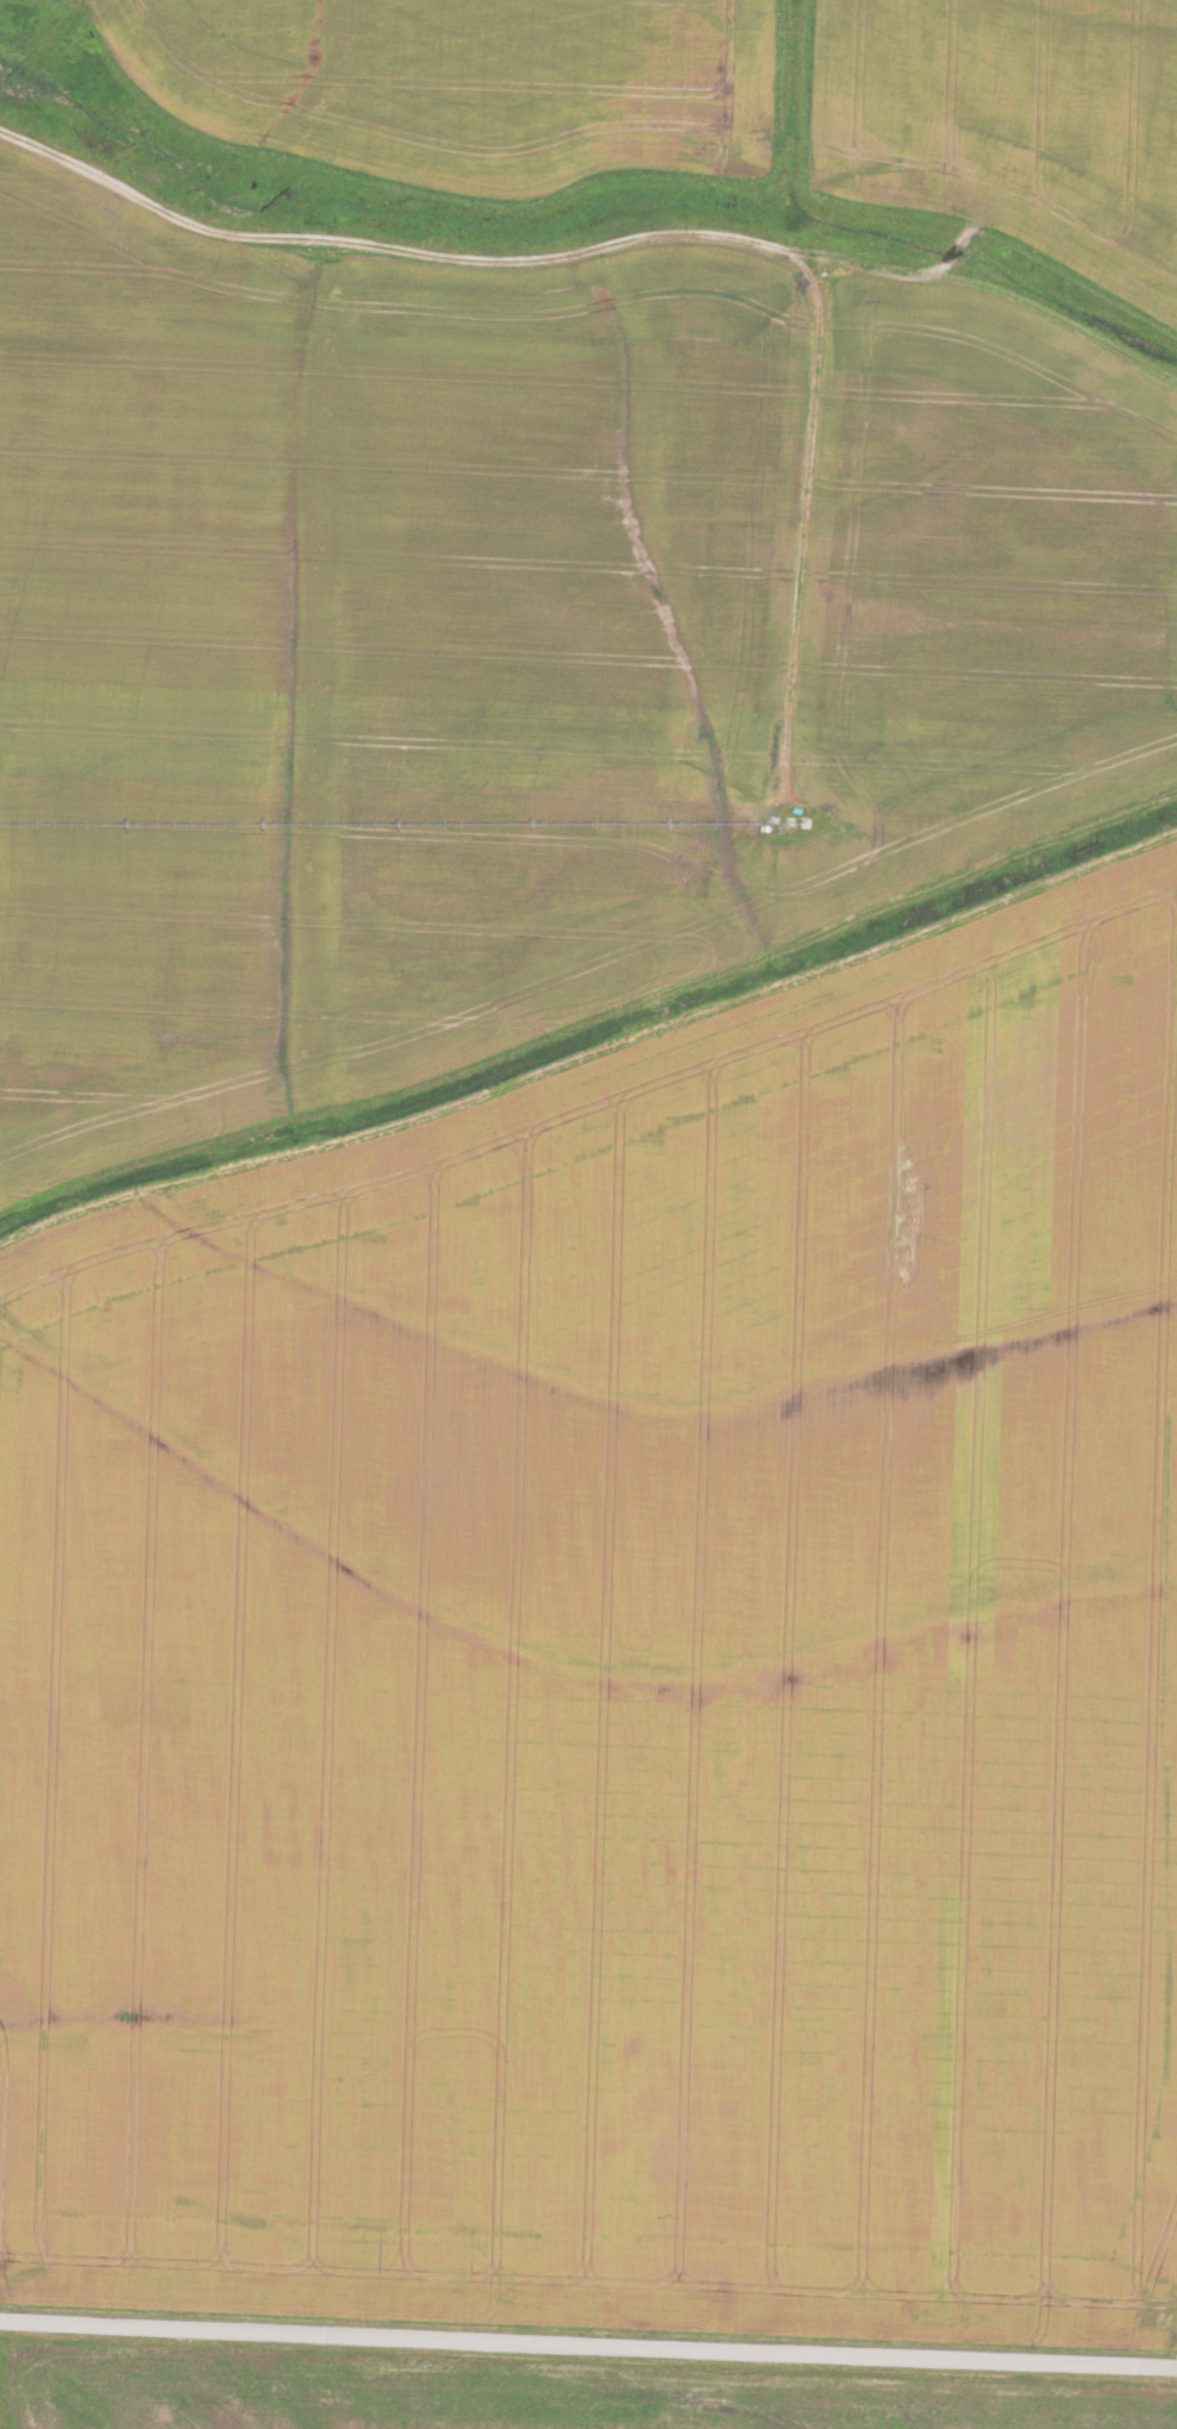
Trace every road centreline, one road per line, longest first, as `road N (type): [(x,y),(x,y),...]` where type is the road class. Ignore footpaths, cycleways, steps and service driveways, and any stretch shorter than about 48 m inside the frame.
road 1 (track): [(0,134),(168,215),(239,236),(514,263),(646,237),(709,236),(802,264),(819,294),(821,323),(783,801)]
road 2 (residential): [(1176,2365),(0,2318)]

